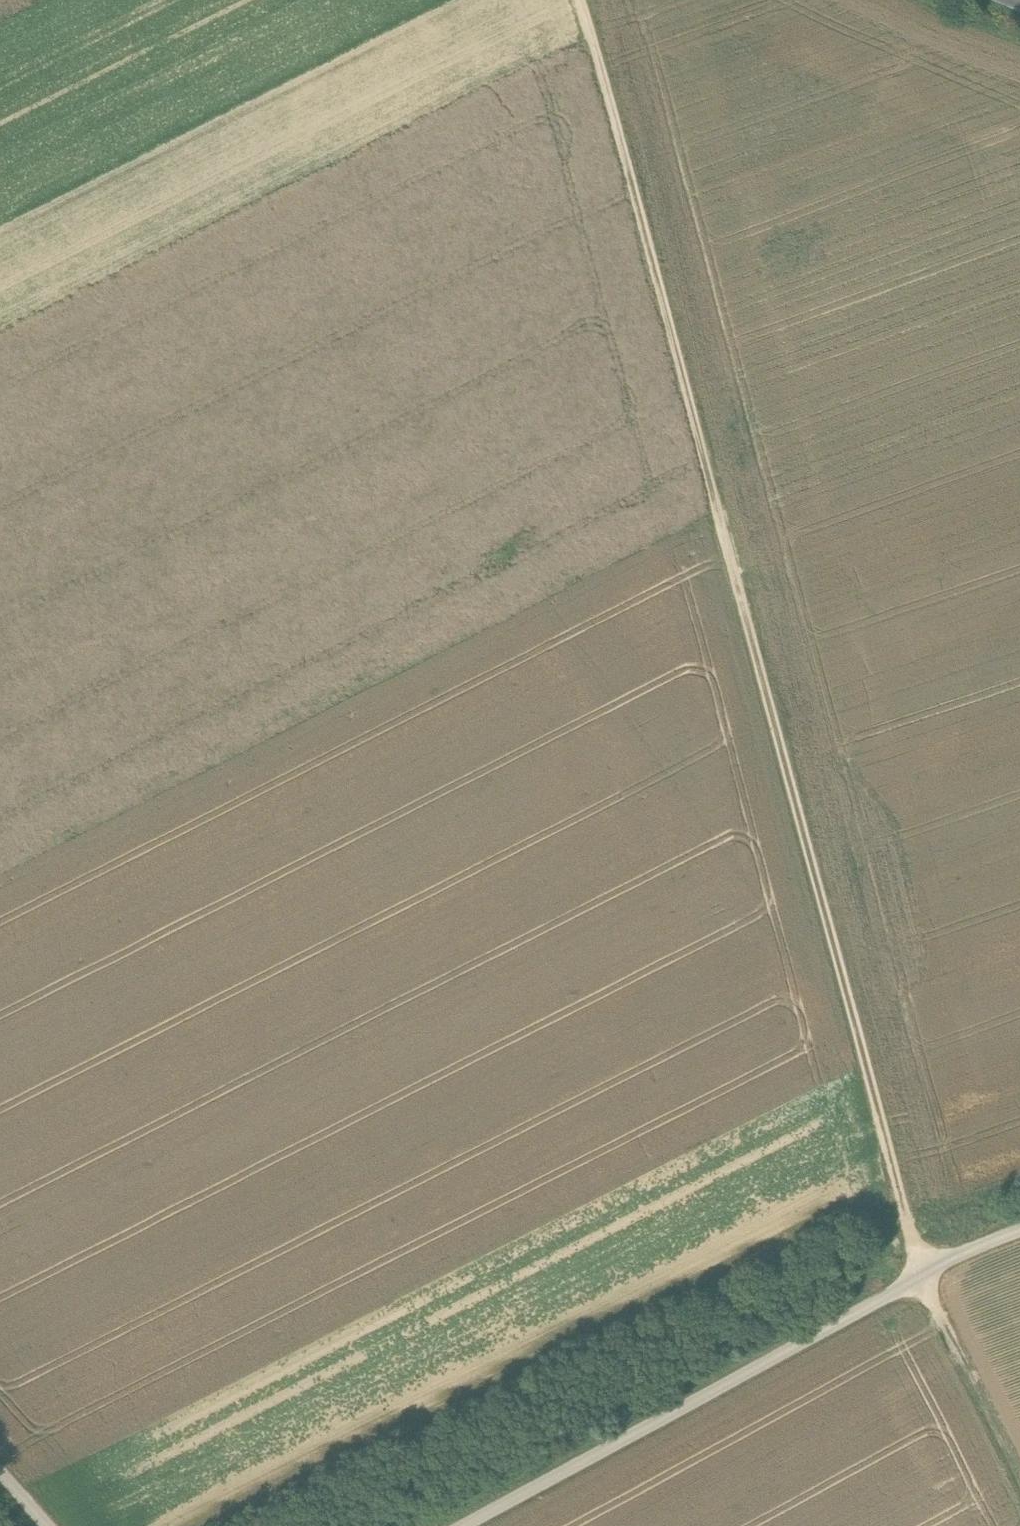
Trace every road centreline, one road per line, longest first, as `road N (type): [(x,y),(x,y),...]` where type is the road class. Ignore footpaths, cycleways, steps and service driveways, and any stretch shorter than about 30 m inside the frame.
road 1 (track): [(920,1284),(580,0)]
road 2 (track): [(472,1525),(920,1284),(1019,1242)]

